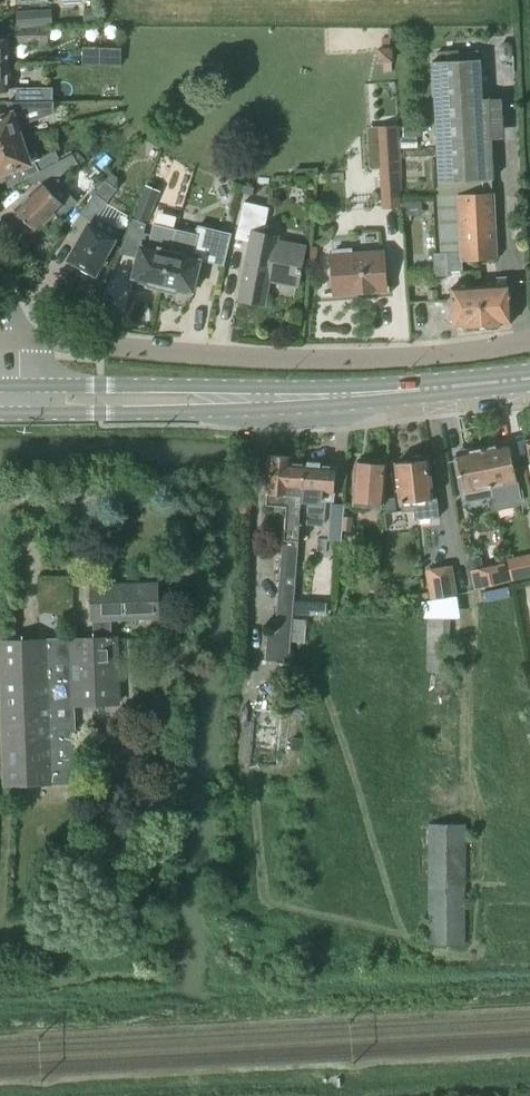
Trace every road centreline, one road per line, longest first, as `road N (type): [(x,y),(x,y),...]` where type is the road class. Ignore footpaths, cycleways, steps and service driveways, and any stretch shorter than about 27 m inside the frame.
road 1 (unclassified): [(19,339),(366,363),(529,339)]
road 2 (secondary): [(19,400),(371,395),(529,378)]

